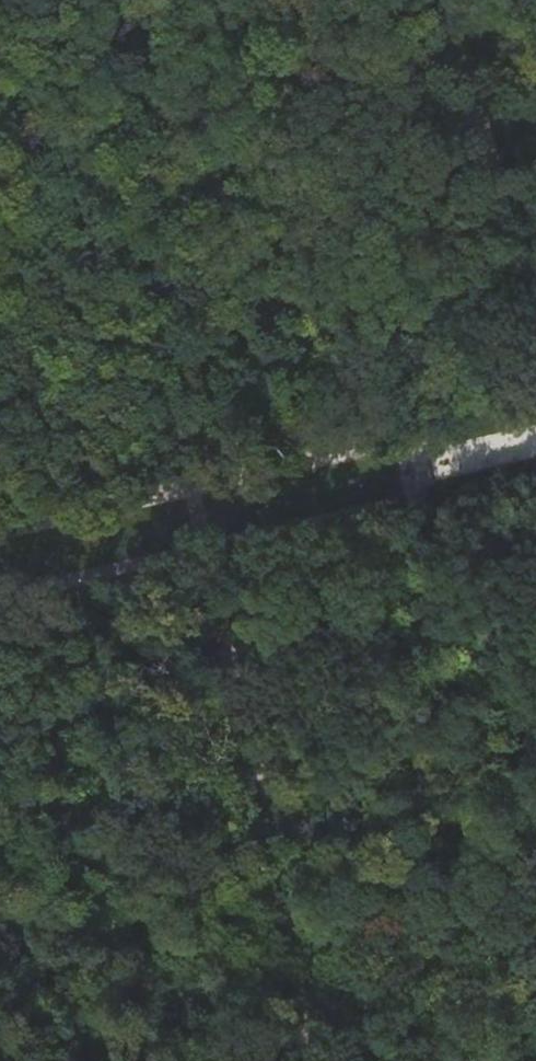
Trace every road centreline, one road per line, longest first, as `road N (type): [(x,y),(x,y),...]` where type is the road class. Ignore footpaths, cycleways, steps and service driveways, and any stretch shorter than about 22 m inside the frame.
road 1 (track): [(535,267),(477,36),(433,0)]

